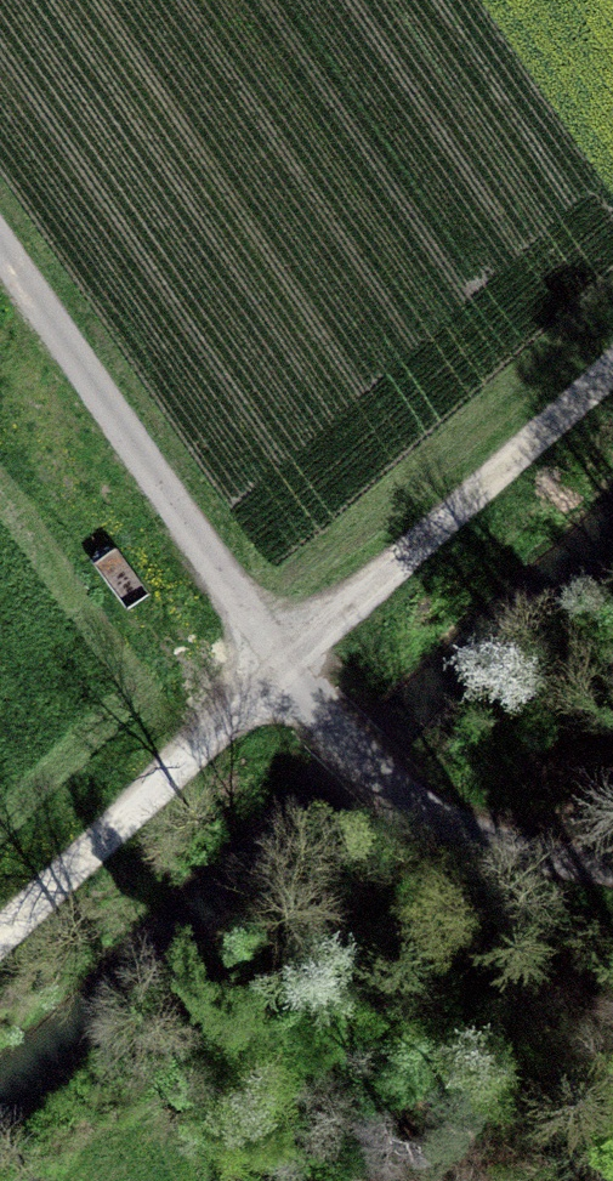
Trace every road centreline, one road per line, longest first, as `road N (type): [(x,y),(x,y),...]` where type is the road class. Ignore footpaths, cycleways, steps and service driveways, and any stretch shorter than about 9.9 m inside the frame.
road 1 (track): [(612,851),(432,775),(381,745),(285,662),(0,240)]
road 2 (track): [(612,369),(285,662),(0,934)]

